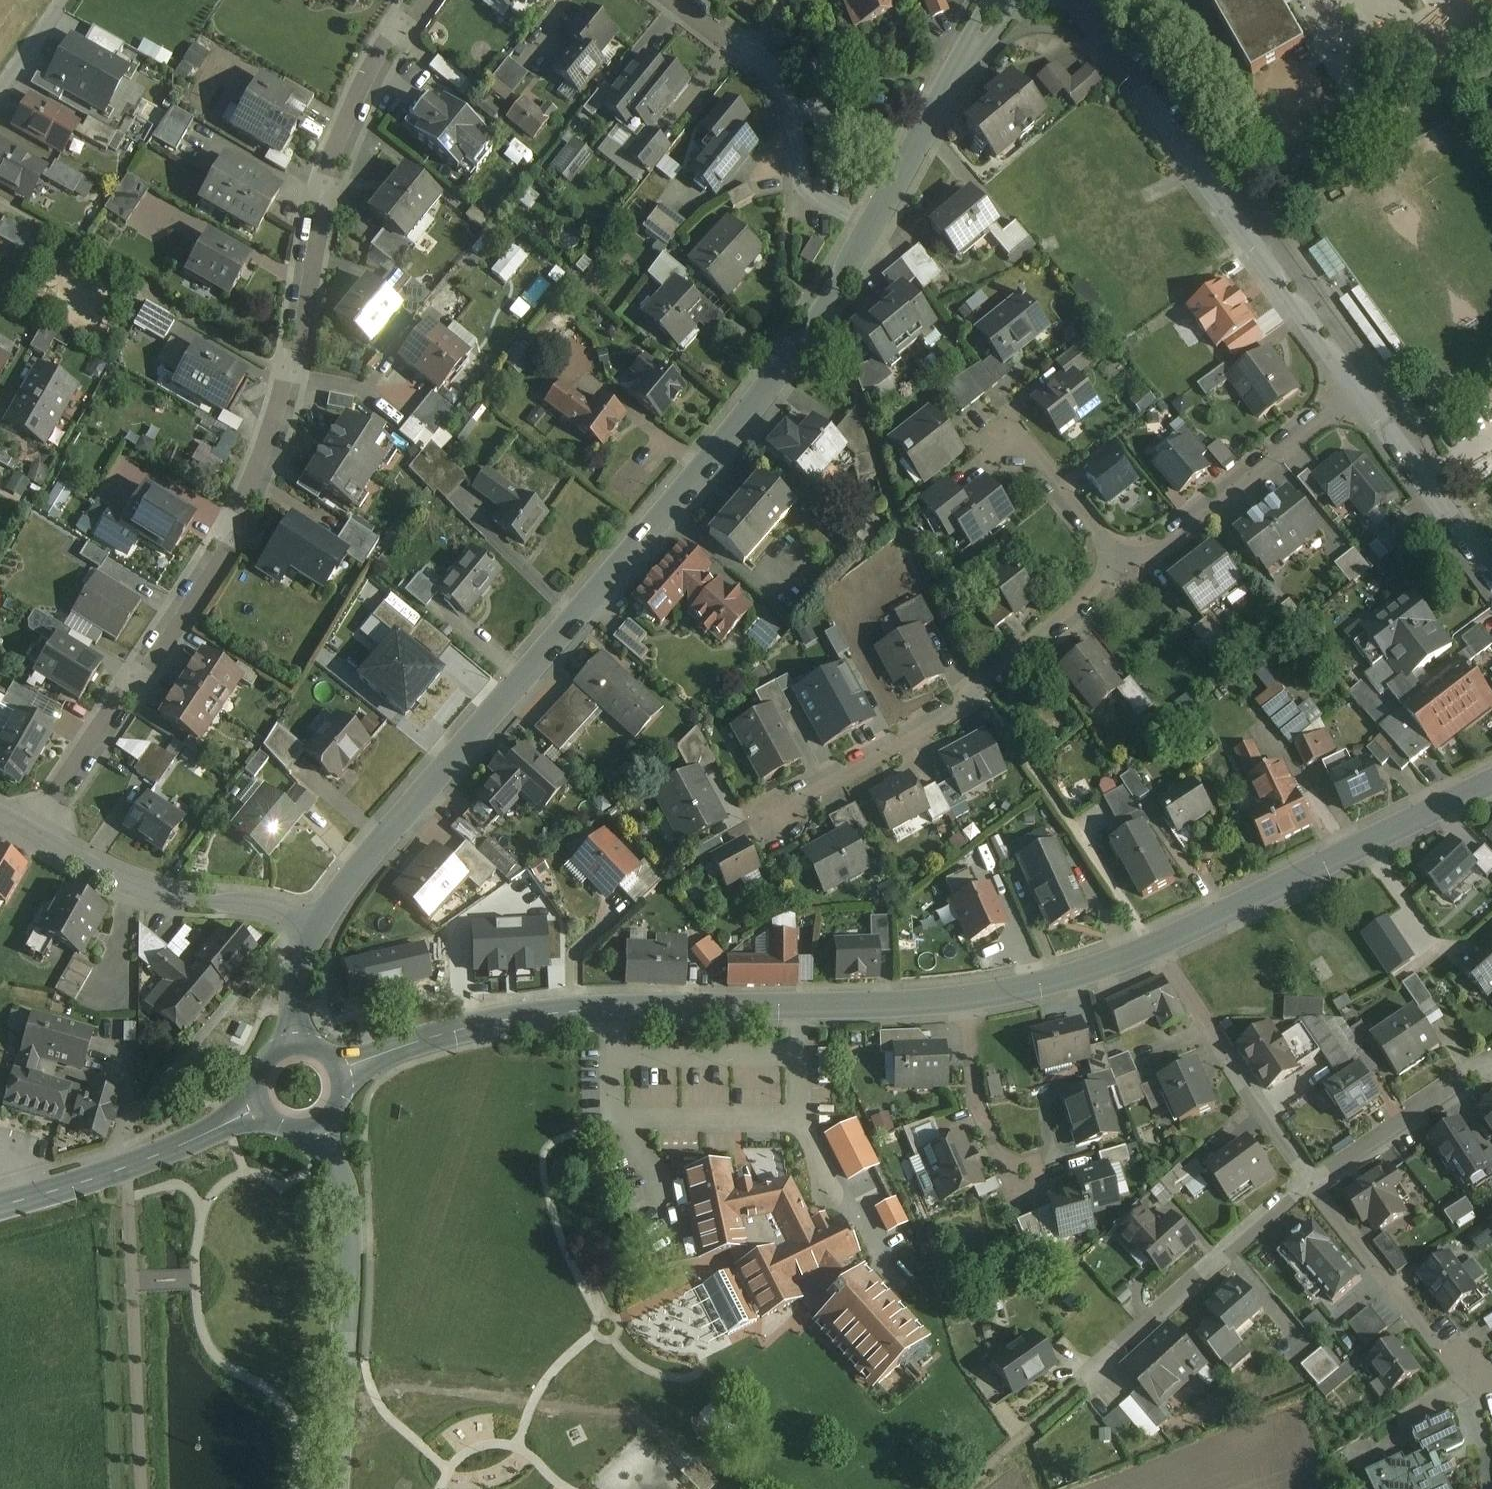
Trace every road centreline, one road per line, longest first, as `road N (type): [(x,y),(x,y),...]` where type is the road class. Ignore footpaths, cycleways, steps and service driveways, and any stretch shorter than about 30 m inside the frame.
road 1 (residential): [(423,0),(384,51),(313,221),(290,372),(238,516),(30,828)]
road 2 (tertiary): [(876,222),(814,326),(730,435),(316,924)]
road 3 (primary): [(340,1074),(436,1036),(567,1011),(969,997)]
road 4 (residential): [(1070,0),(1352,395)]
road 5 (residential): [(1119,566),(978,690),(813,787),(777,820)]
road 6 (residential): [(1308,1180),(1013,1446)]
road 7 (primary): [(1154,945),(1491,779)]
road 8 (tertiary): [(318,1127),(337,1181),(343,1237),(335,1488)]
road 9 (residential): [(876,222),(812,182),(774,76),(678,0)]
road 10 (residential): [(316,924),(116,880),(30,828)]
road 11 (residential): [(1352,395),(1119,566)]
road 12 (residential): [(1308,1180),(1468,1385),(1491,1402)]
road 13 (residential): [(1154,945),(1308,1180)]
road 14 (primary): [(0,1205),(124,1168),(260,1107)]
road 15 (tertiary): [(1001,0),(876,222)]
road 16 (residential): [(1352,395),(1491,585)]
road 17 (residential): [(1491,1062),(1308,1180)]
road 18 (residential): [(969,997),(979,1105),(1003,1165),(1023,1180)]
road 19 (primary): [(969,997),(1069,977),(1154,945)]
road 20 (residential): [(1119,566),(1040,470),(1005,440)]
road 21 (tertiary): [(316,924),(297,978),(296,1045)]

